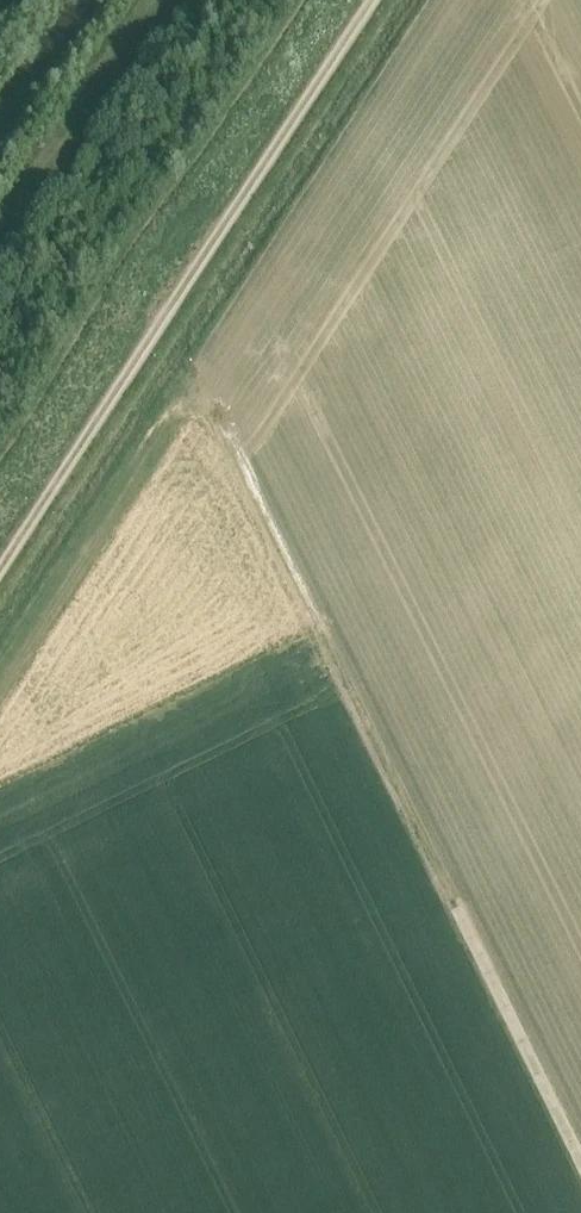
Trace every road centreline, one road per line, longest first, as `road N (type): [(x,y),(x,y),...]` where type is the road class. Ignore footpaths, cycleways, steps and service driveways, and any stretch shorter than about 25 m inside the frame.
road 1 (track): [(380,0),(0,580)]

